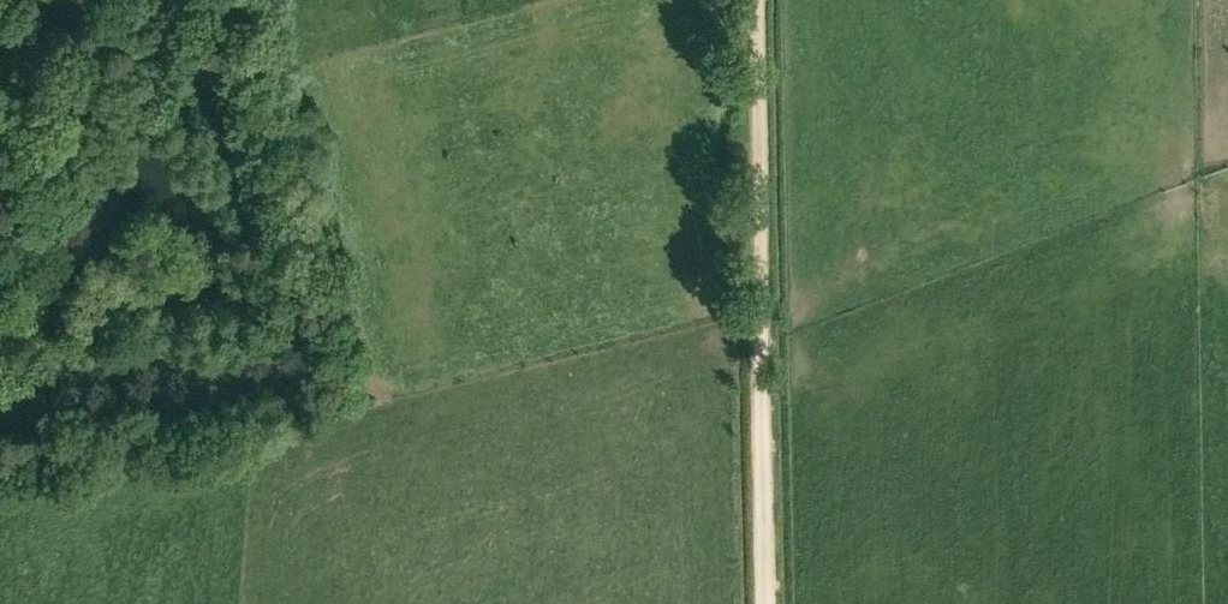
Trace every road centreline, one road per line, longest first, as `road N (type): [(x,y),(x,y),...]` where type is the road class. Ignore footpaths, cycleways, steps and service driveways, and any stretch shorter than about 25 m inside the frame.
road 1 (track): [(760,0),(770,603)]

